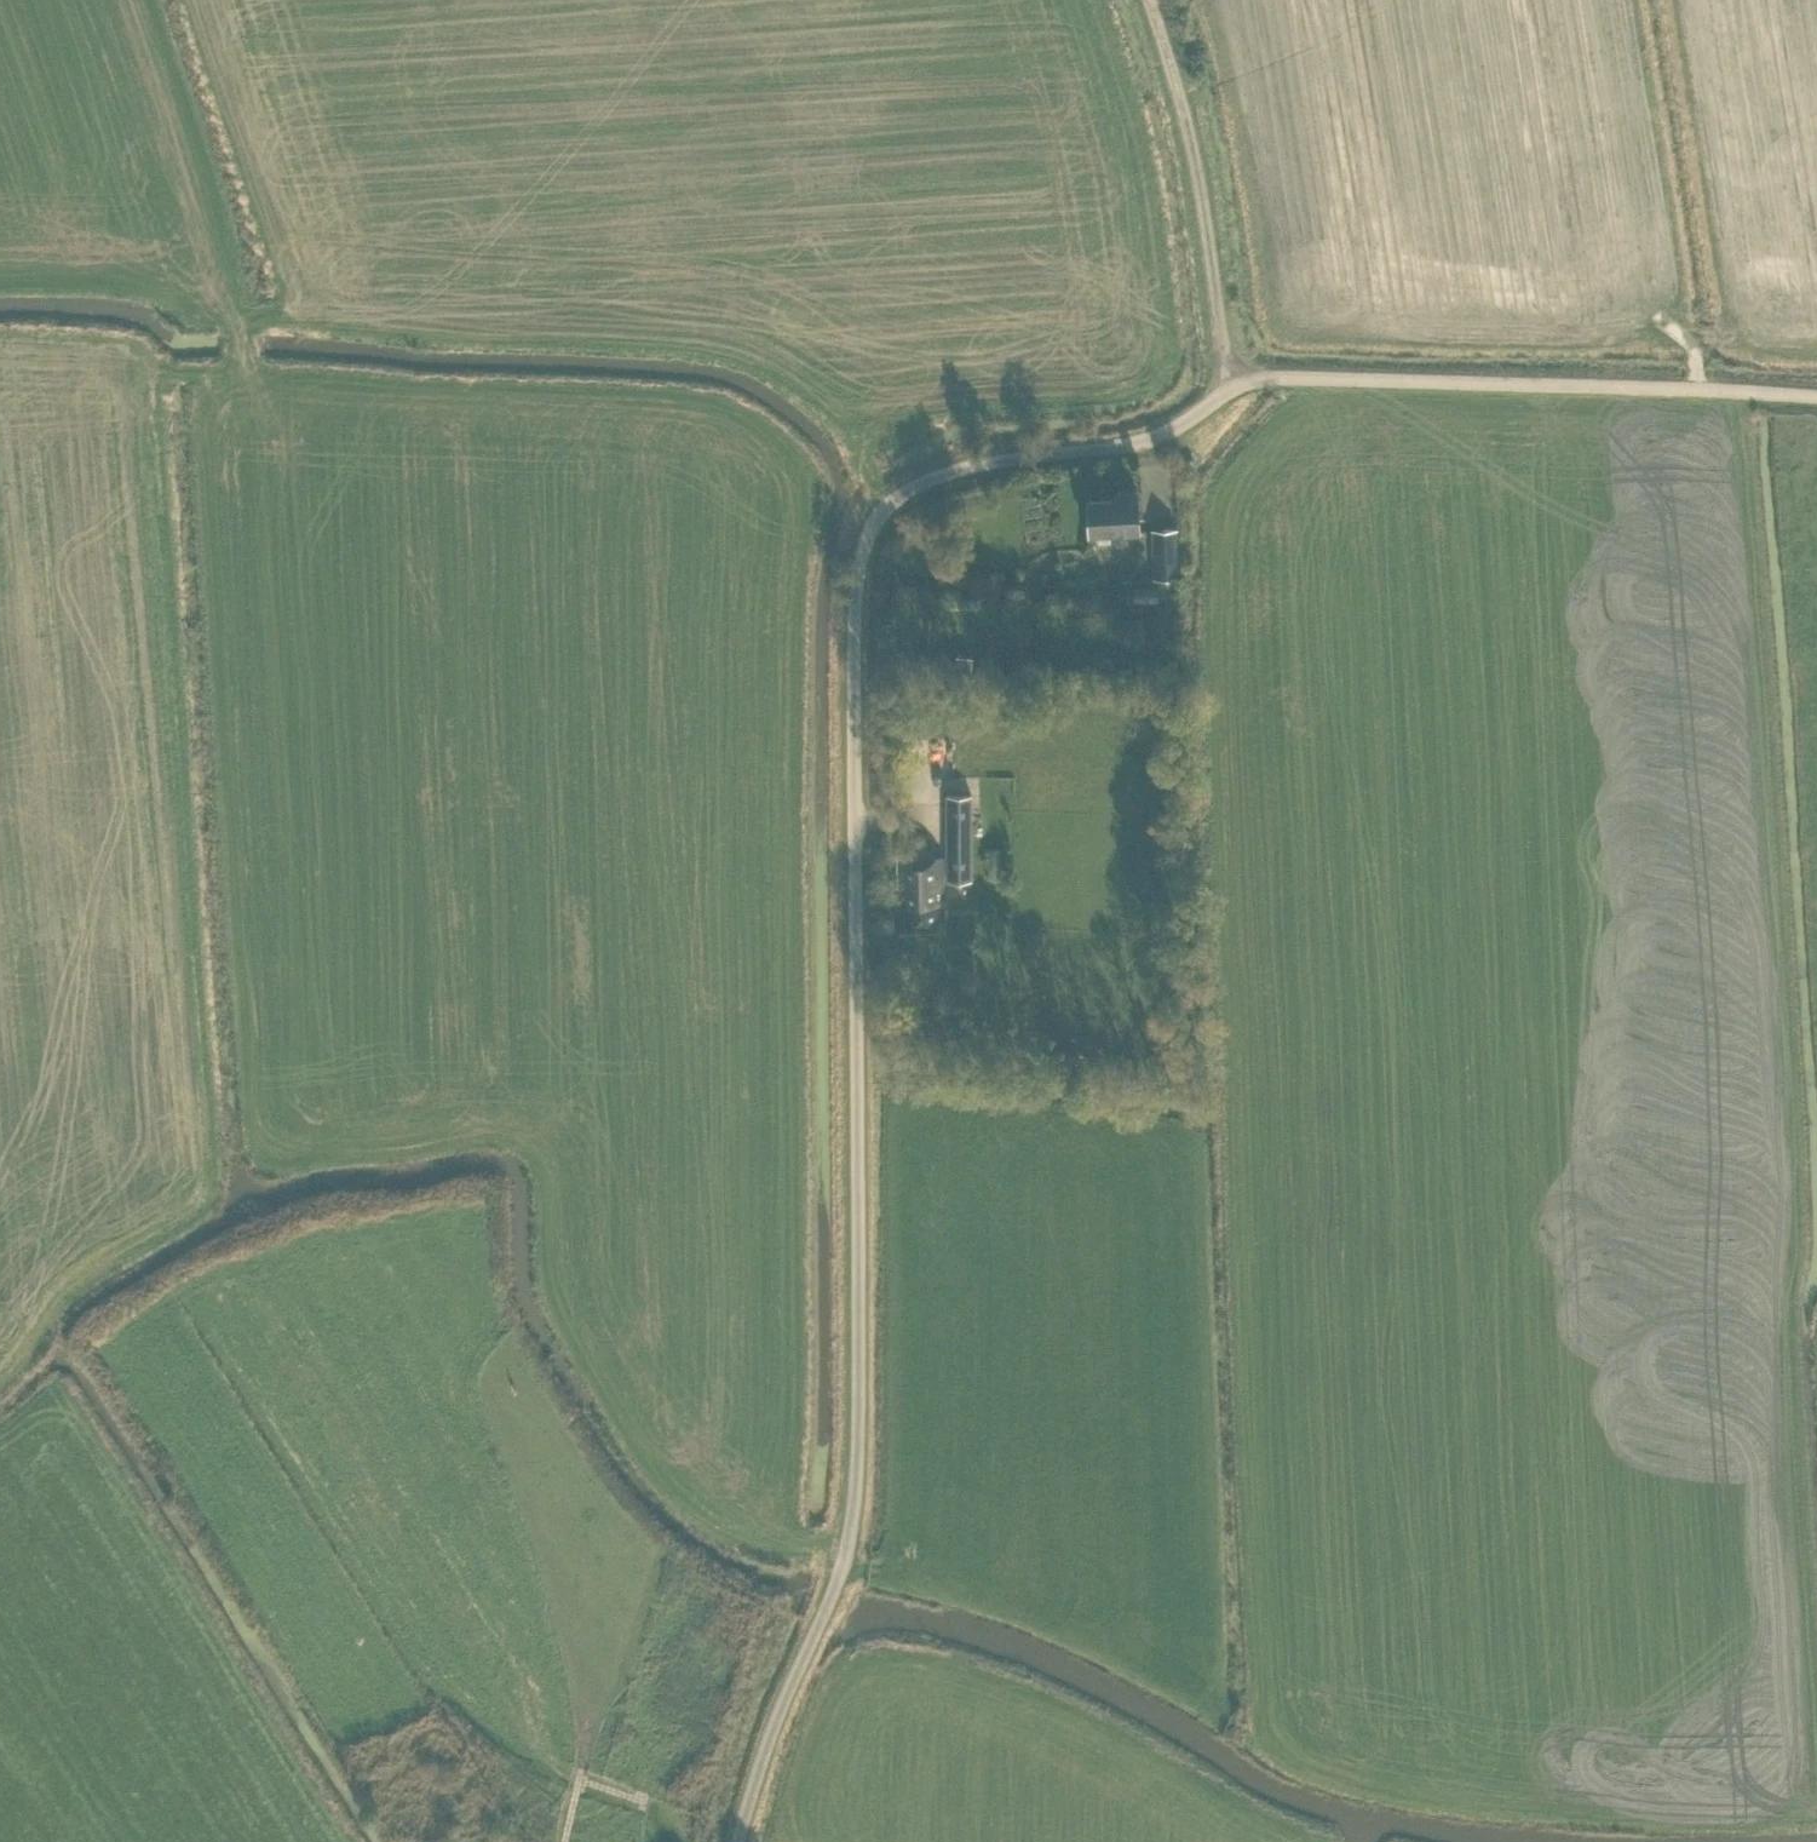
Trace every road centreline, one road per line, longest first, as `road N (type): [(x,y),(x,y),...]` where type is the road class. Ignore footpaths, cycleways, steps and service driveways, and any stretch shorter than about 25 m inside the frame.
road 1 (unclassified): [(738,1841),(839,1577),(859,1475),(854,659),(865,543),(885,508),(930,480),(1140,441),(1229,391)]
road 2 (track): [(1229,391),(1203,218),(1135,0)]

